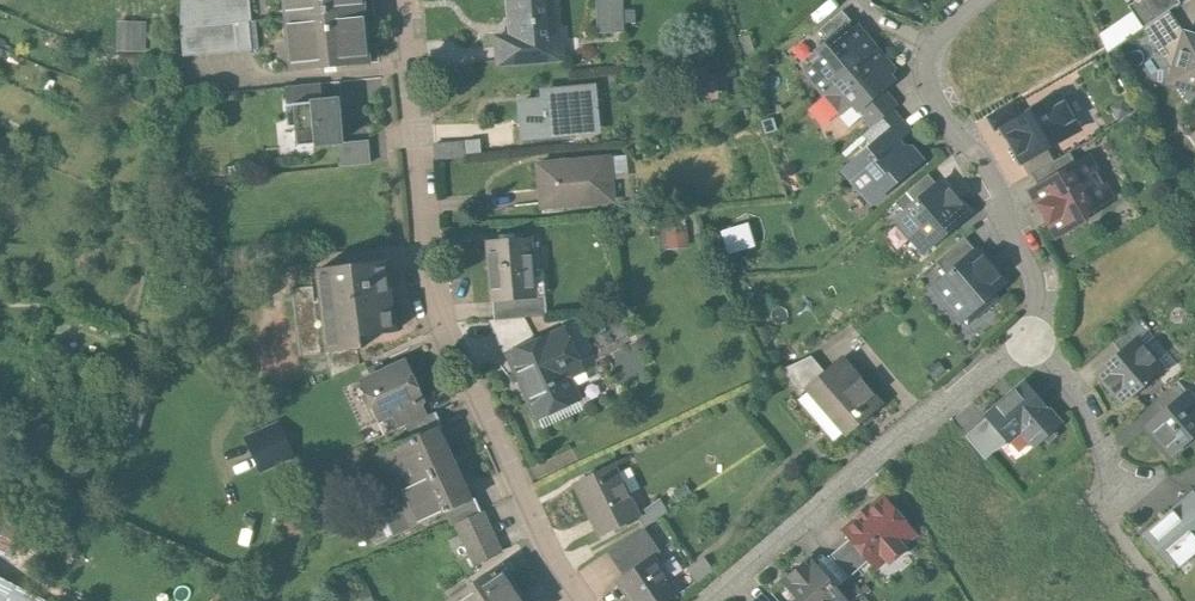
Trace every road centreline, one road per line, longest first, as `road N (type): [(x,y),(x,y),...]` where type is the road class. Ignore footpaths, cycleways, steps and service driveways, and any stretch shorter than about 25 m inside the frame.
road 1 (residential): [(403,0),(424,244),(450,332),(557,559),(585,600)]
road 2 (residential): [(1033,333),(702,600)]
road 3 (residential): [(975,0),(930,55),(931,84),(990,177),(1039,285),(1033,333)]
road 4 (residential): [(1033,333),(1103,447),(1104,511)]

